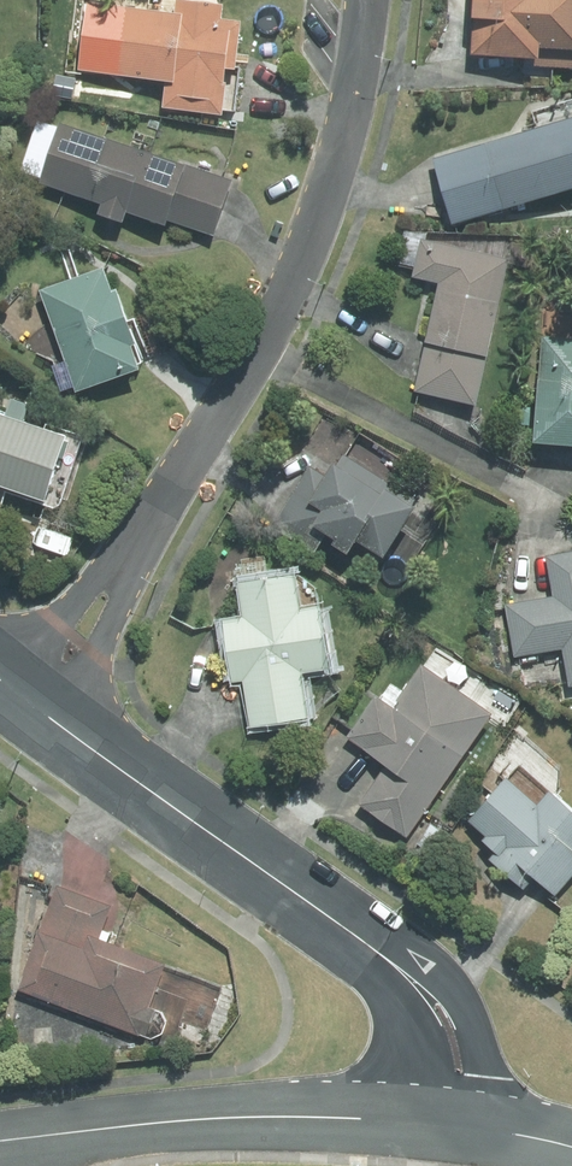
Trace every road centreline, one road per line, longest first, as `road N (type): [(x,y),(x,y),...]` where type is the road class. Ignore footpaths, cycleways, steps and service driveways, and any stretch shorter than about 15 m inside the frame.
road 1 (residential): [(363,0),(348,117),(311,241),(241,377),(122,563)]
road 2 (secondary): [(401,1119),(187,1120),(0,1142)]
road 3 (residential): [(53,721),(365,944)]
road 4 (residential): [(365,944),(422,970),(466,1011),(490,1081),(484,1130)]
road 5 (residential): [(401,1119),(401,1010),(365,944)]
road 6 (residential): [(122,563),(103,642),(53,721)]
road 7 (residential): [(0,676),(52,615),(122,563)]

